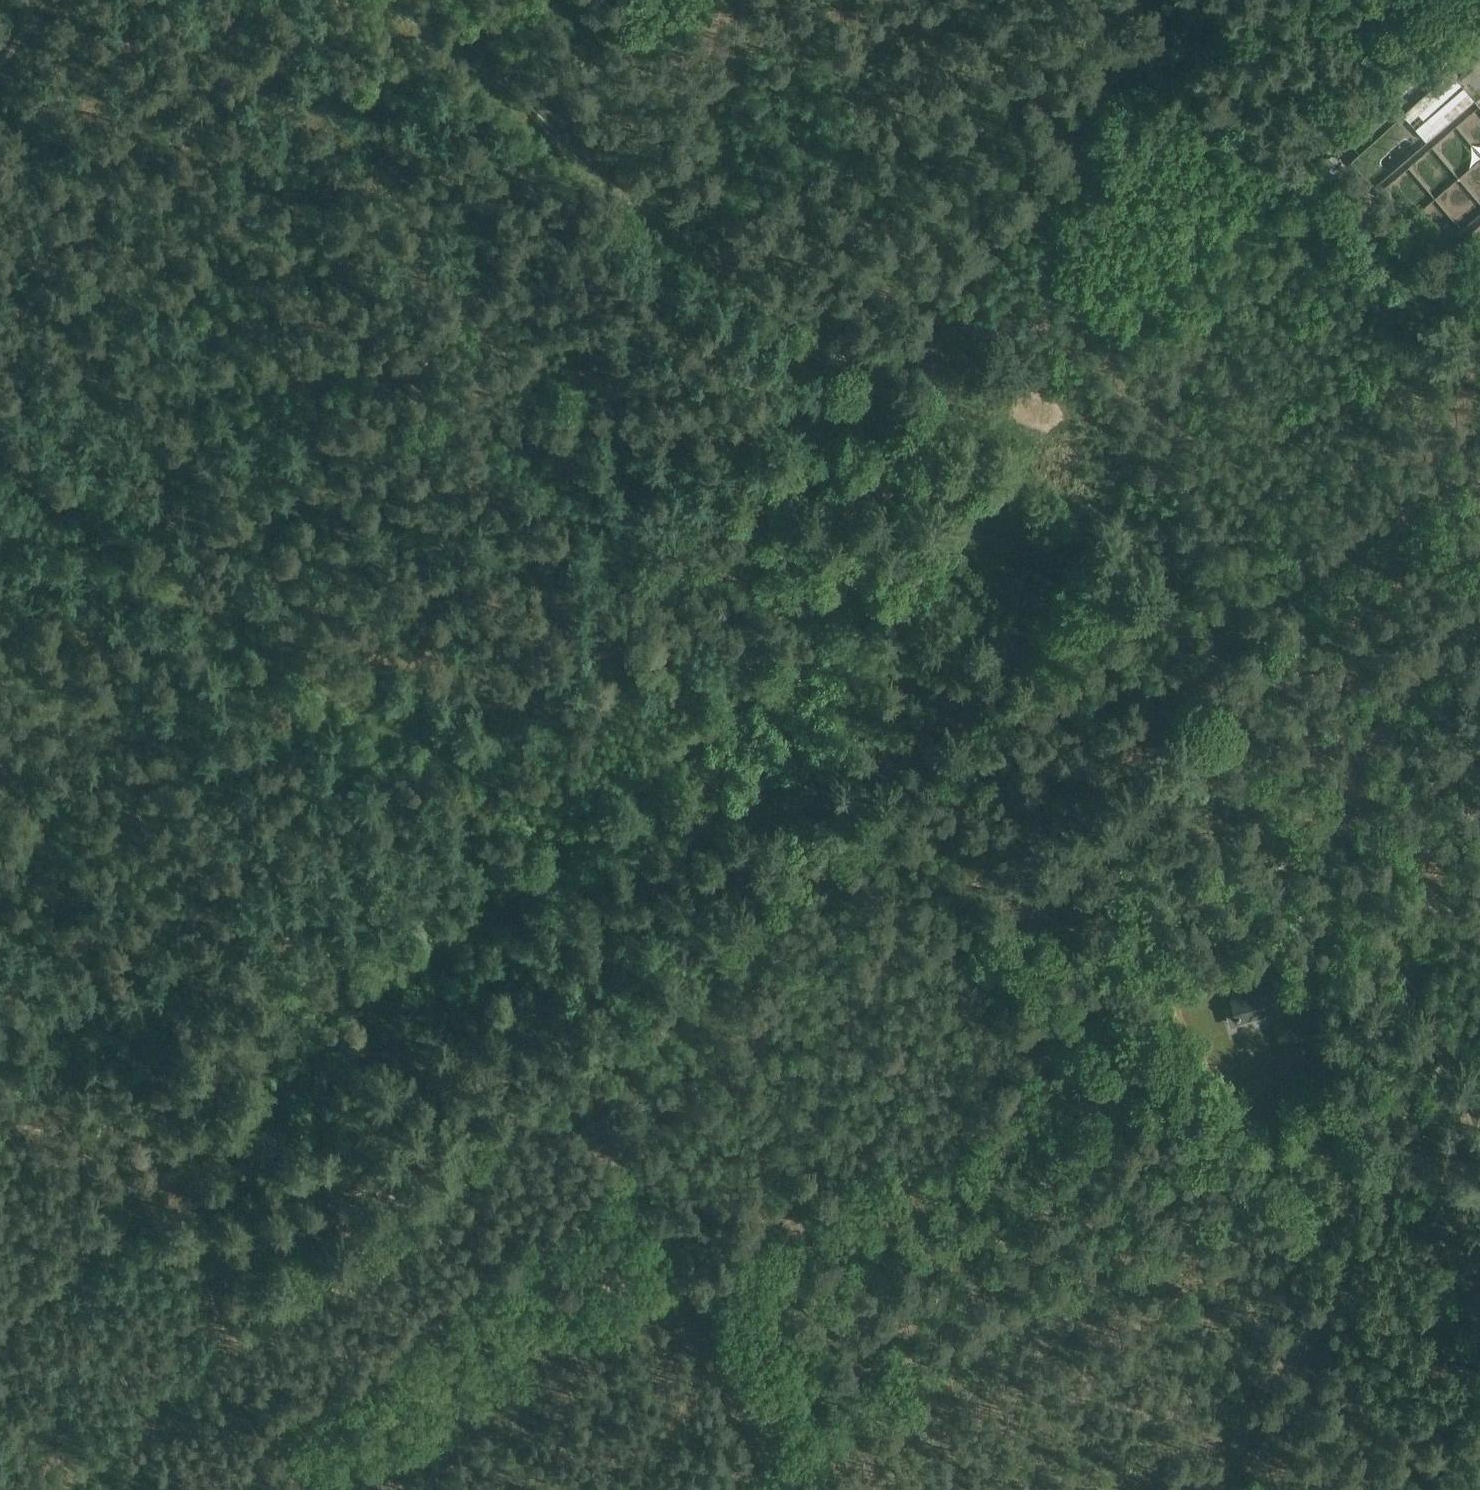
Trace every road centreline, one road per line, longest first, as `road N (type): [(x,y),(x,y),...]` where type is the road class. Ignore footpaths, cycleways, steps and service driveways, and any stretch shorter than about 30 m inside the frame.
road 1 (track): [(156,1206),(168,1180),(588,828),(842,627),(819,582),(826,532),(890,475),(845,378),(873,347)]
road 2 (track): [(1423,1024),(1299,633),(1309,587),(1327,566),(1447,486),(1479,487)]
road 3 (track): [(1307,1434),(1203,1244),(1181,1239),(814,1441)]
road 4 (track): [(156,1206),(260,1304),(337,1489)]
road 5 (track): [(1331,1021),(1423,1024),(1479,1169)]
road 6 (track): [(20,1122),(156,1206)]

